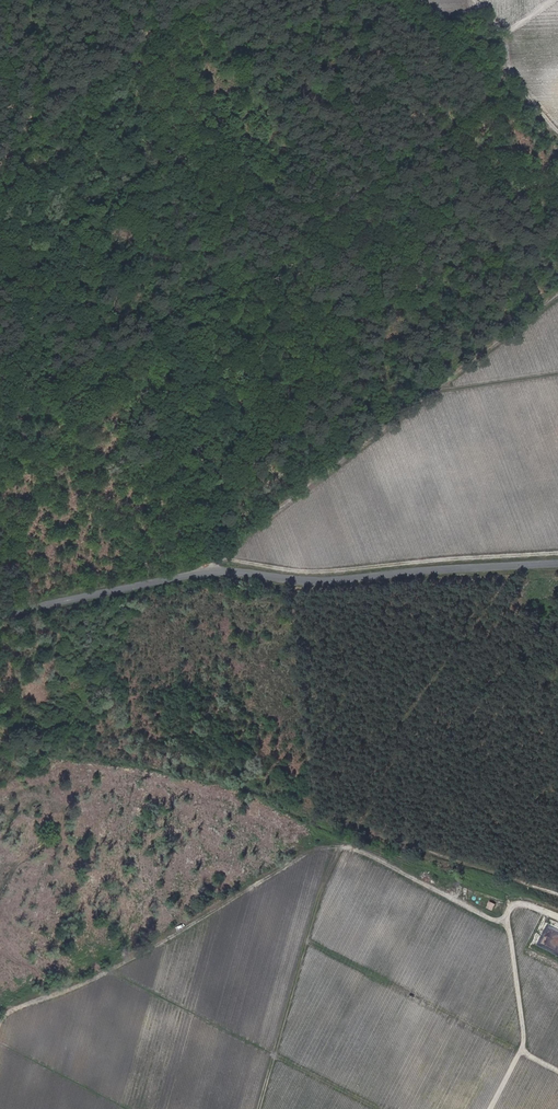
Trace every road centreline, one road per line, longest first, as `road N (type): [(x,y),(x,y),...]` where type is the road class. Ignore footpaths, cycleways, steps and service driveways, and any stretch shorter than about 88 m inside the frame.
road 1 (unclassified): [(0,617),(194,577),(298,581),(557,565)]
road 2 (track): [(219,560),(438,391),(557,374)]
road 3 (track): [(557,553),(310,573),(219,560),(205,576)]
road 4 (track): [(376,1108),(94,961)]
road 5 (track): [(557,910),(522,896),(506,906),(526,1049),(490,1108)]
road 6 (track): [(557,128),(512,76),(505,35),(478,0)]
road 7 (track): [(438,391),(557,294)]

